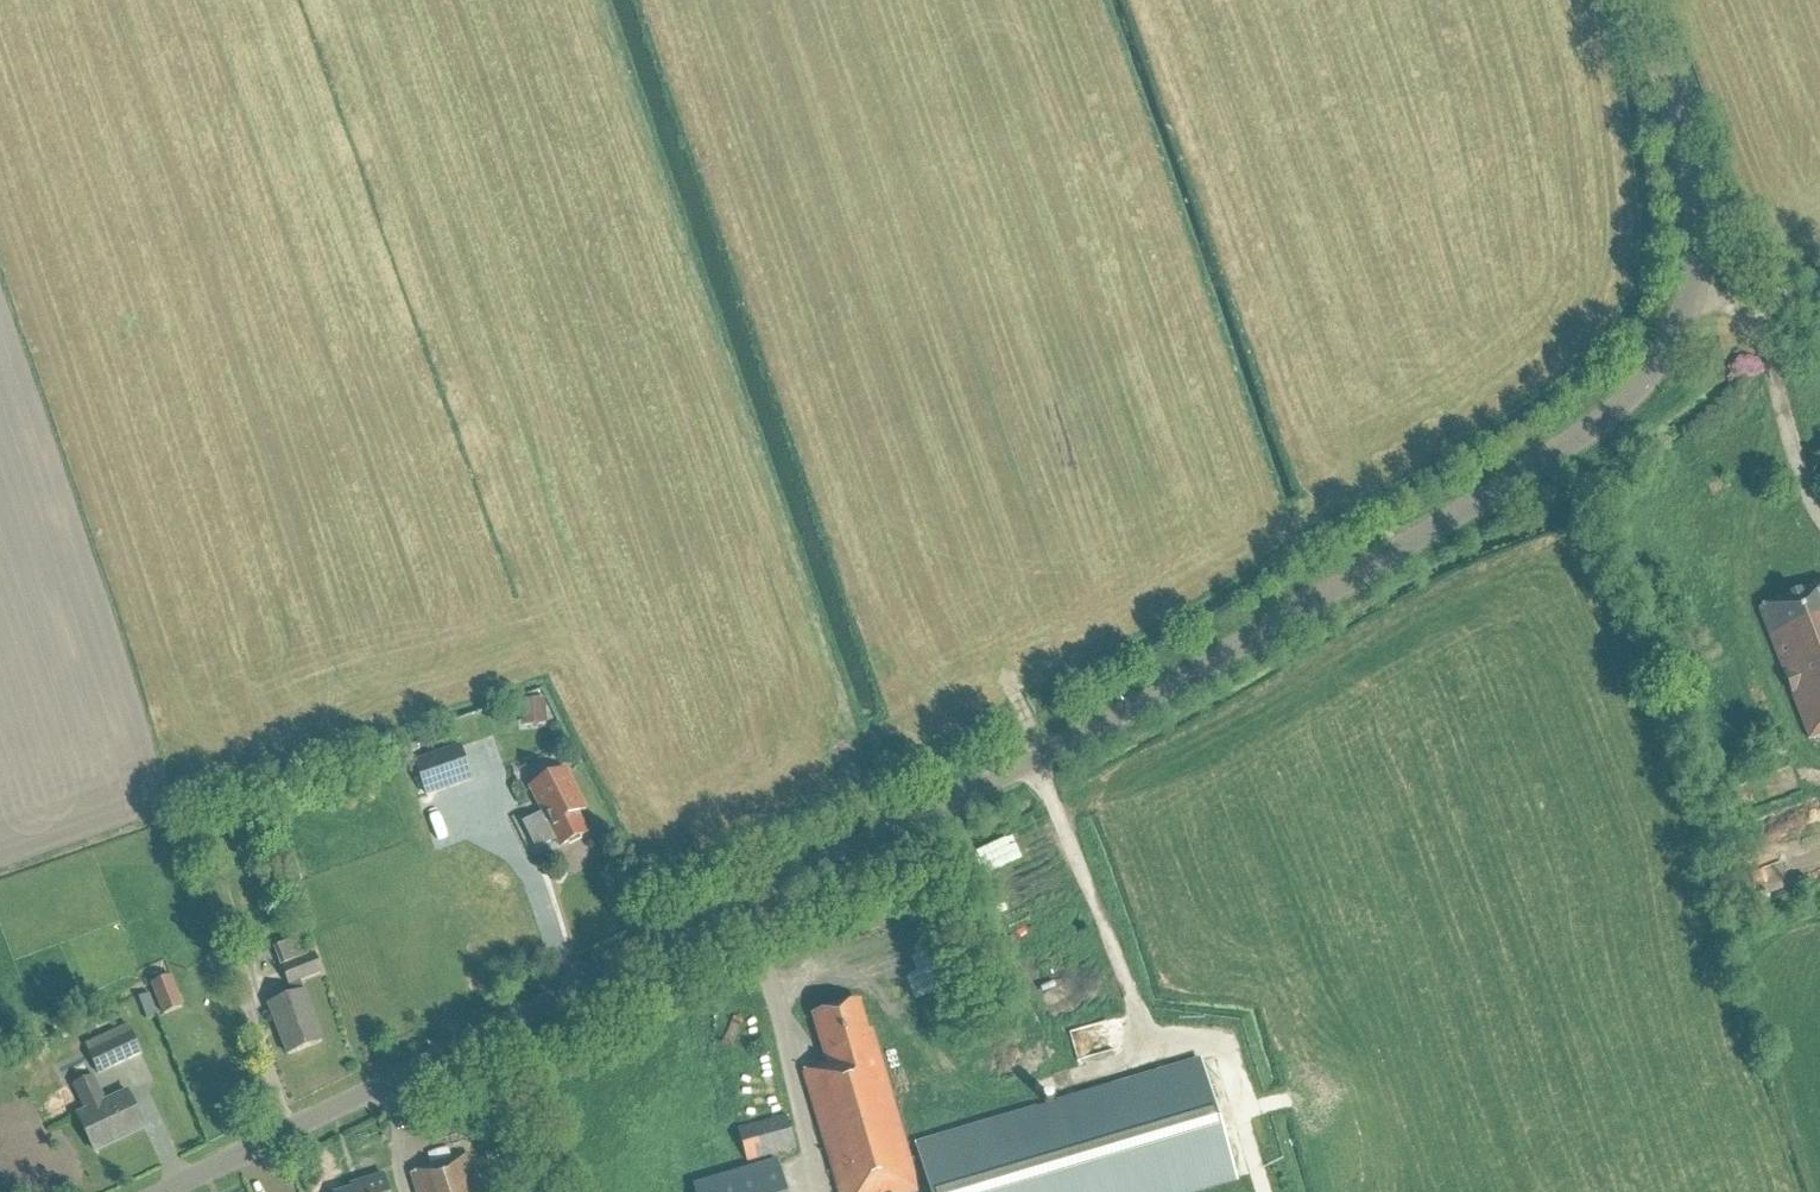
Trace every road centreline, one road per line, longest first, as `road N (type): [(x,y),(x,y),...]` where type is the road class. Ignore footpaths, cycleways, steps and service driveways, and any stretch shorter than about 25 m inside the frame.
road 1 (tertiary): [(171,1191),(1087,737),(1607,420),(1665,353),(1697,267),(1691,170),(1633,0)]

